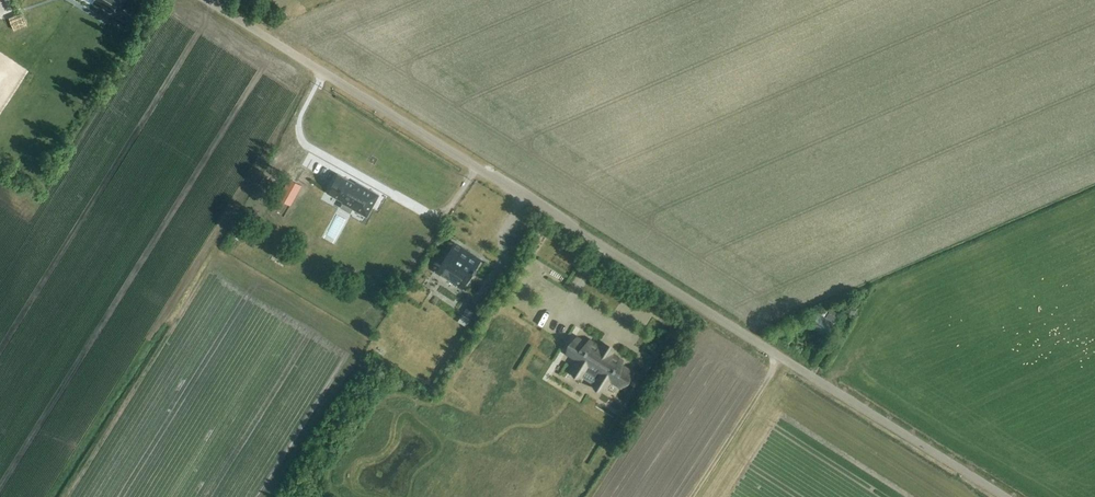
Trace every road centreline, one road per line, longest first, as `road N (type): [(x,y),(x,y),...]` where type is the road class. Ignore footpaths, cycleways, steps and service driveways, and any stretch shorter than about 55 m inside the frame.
road 1 (unclassified): [(1006,496),(207,0)]
road 2 (track): [(781,357),(691,496)]

